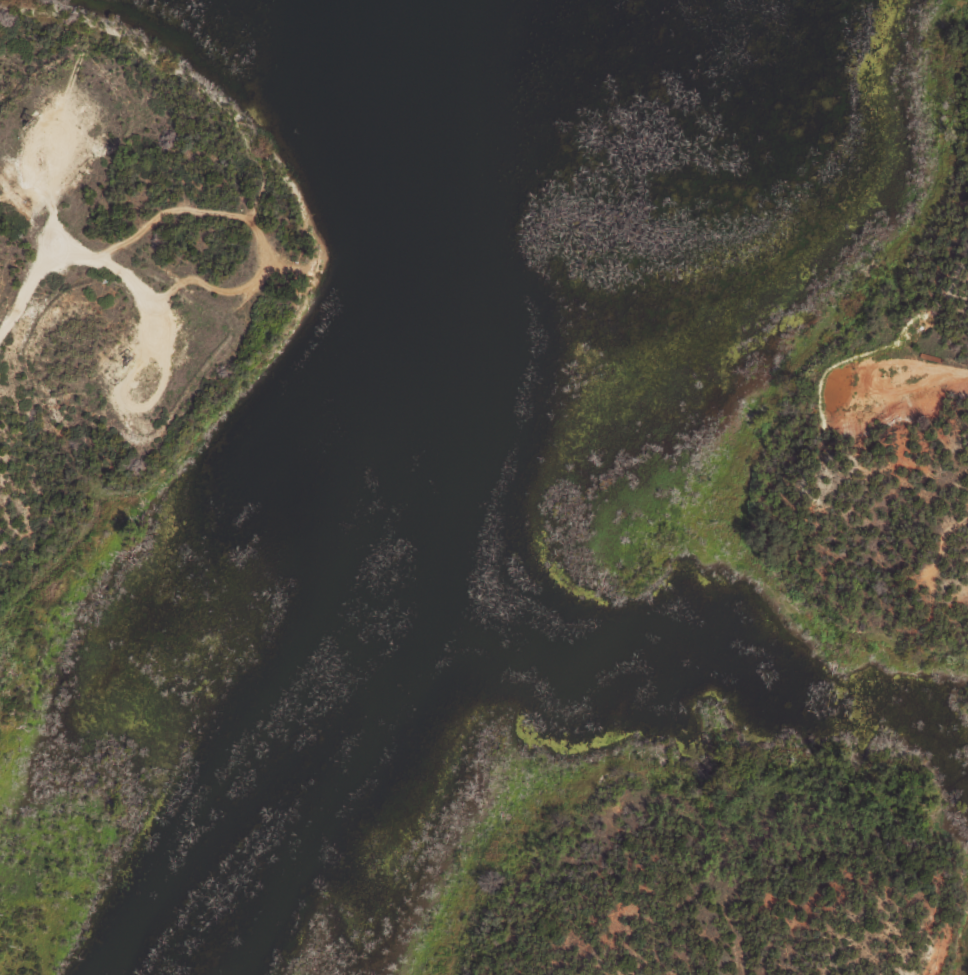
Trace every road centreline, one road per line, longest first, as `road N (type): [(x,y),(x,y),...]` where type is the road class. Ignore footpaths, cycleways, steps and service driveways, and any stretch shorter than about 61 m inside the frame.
road 1 (residential): [(0,358),(55,299),(196,274),(196,234),(0,239)]
road 2 (residential): [(0,888),(163,808)]
road 3 (residential): [(689,835),(693,974)]

